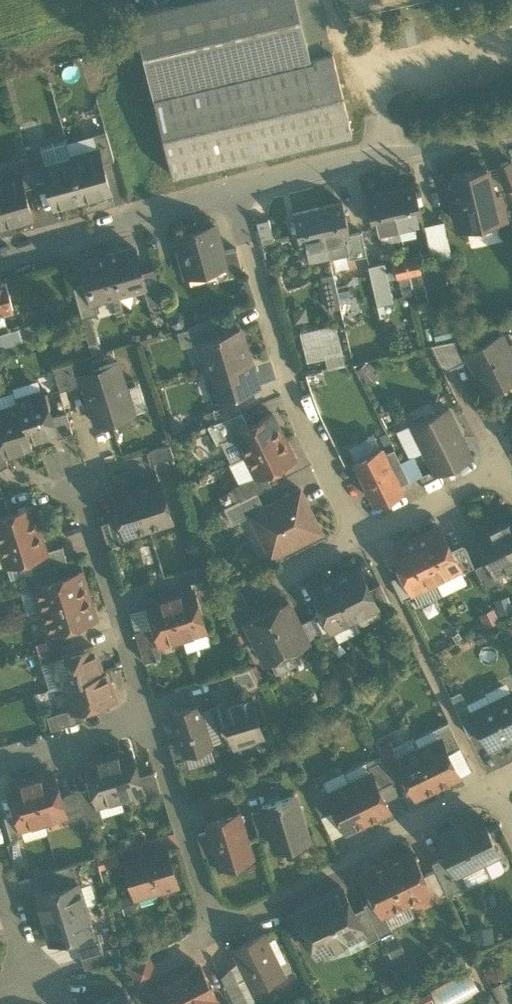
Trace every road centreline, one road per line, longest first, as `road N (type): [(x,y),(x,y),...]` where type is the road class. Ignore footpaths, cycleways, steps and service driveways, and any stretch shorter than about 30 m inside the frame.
road 1 (residential): [(233,192),(291,373),(364,538)]
road 2 (residential): [(233,192),(511,130)]
road 3 (residential): [(490,786),(271,901)]
road 4 (residential): [(0,254),(233,192)]
road 5 (residential): [(81,485),(148,713)]
road 6 (residential): [(148,713),(219,927)]
road 7 (residential): [(364,538),(506,469)]
road 8 (residential): [(148,713),(0,758)]

